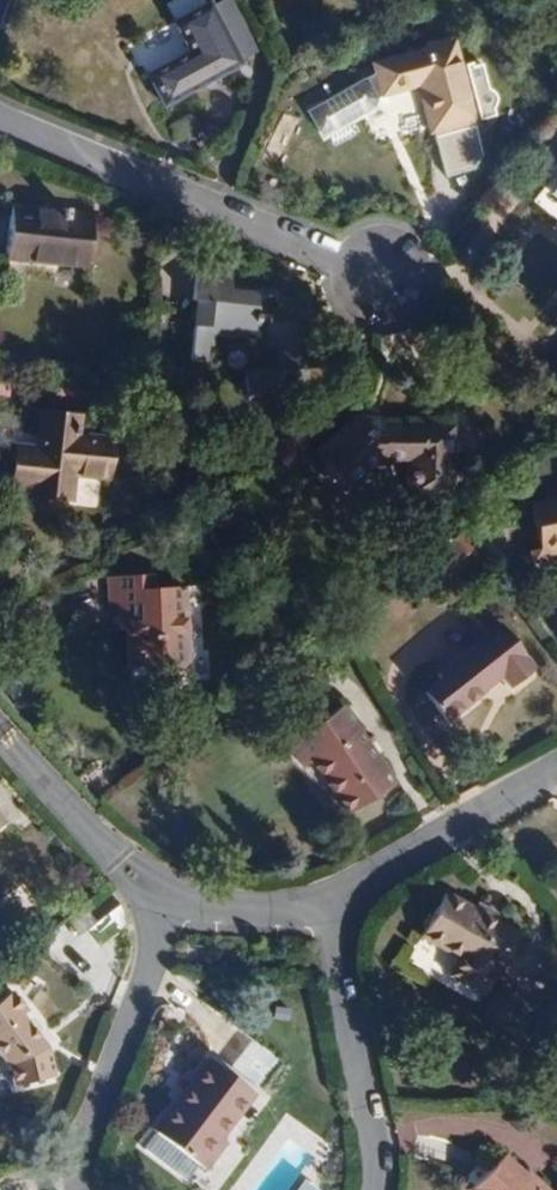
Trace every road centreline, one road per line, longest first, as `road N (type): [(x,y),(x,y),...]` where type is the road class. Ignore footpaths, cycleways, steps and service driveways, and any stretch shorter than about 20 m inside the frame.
road 1 (residential): [(384,277),(0,121)]
road 2 (residential): [(77,1189),(78,1152),(167,899)]
road 3 (residential): [(322,901),(374,1153),(371,1189)]
road 4 (residential): [(556,773),(322,901)]
road 5 (residential): [(167,899),(120,866),(0,751)]
road 6 (residential): [(322,901),(167,899)]

